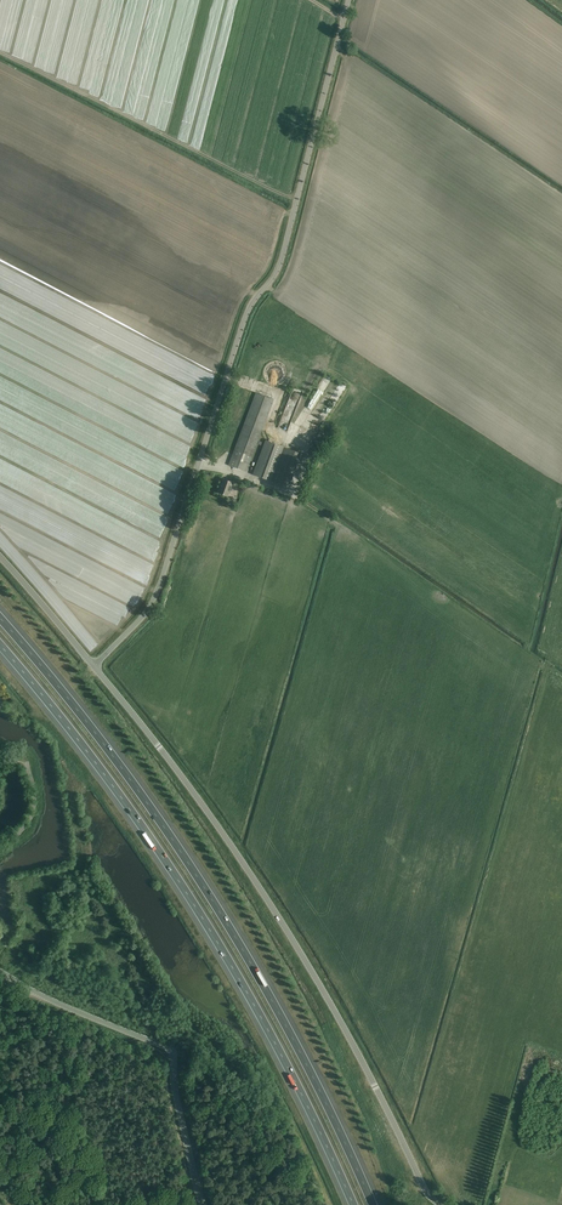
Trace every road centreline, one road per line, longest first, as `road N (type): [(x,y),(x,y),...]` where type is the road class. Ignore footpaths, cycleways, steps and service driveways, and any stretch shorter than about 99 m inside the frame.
road 1 (unclassified): [(94,668),(144,610),(158,580),(245,308),(279,259),(345,0)]
road 2 (motorway): [(373,1204),(229,927),(109,751),(0,618)]
road 3 (motorway): [(0,646),(96,764),(214,937),(353,1204)]
road 4 (unclassified): [(94,668),(285,926),(435,1204)]
road 5 (tertiary): [(200,1204),(173,1053),(0,972)]
road 6 (unclassified): [(94,668),(0,559)]

